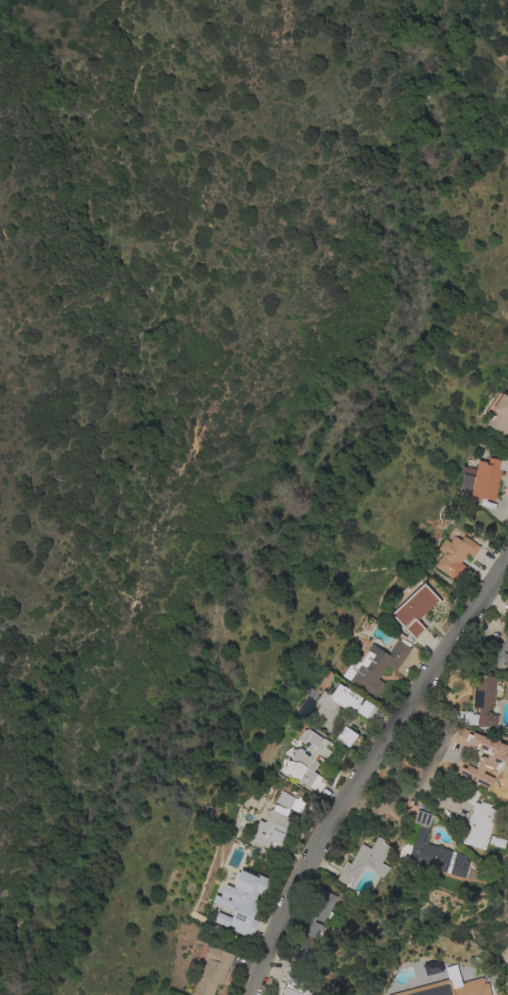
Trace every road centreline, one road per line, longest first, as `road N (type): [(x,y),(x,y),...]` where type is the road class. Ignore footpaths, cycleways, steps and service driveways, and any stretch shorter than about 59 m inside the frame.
road 1 (residential): [(507,561),(327,829),(251,994)]

